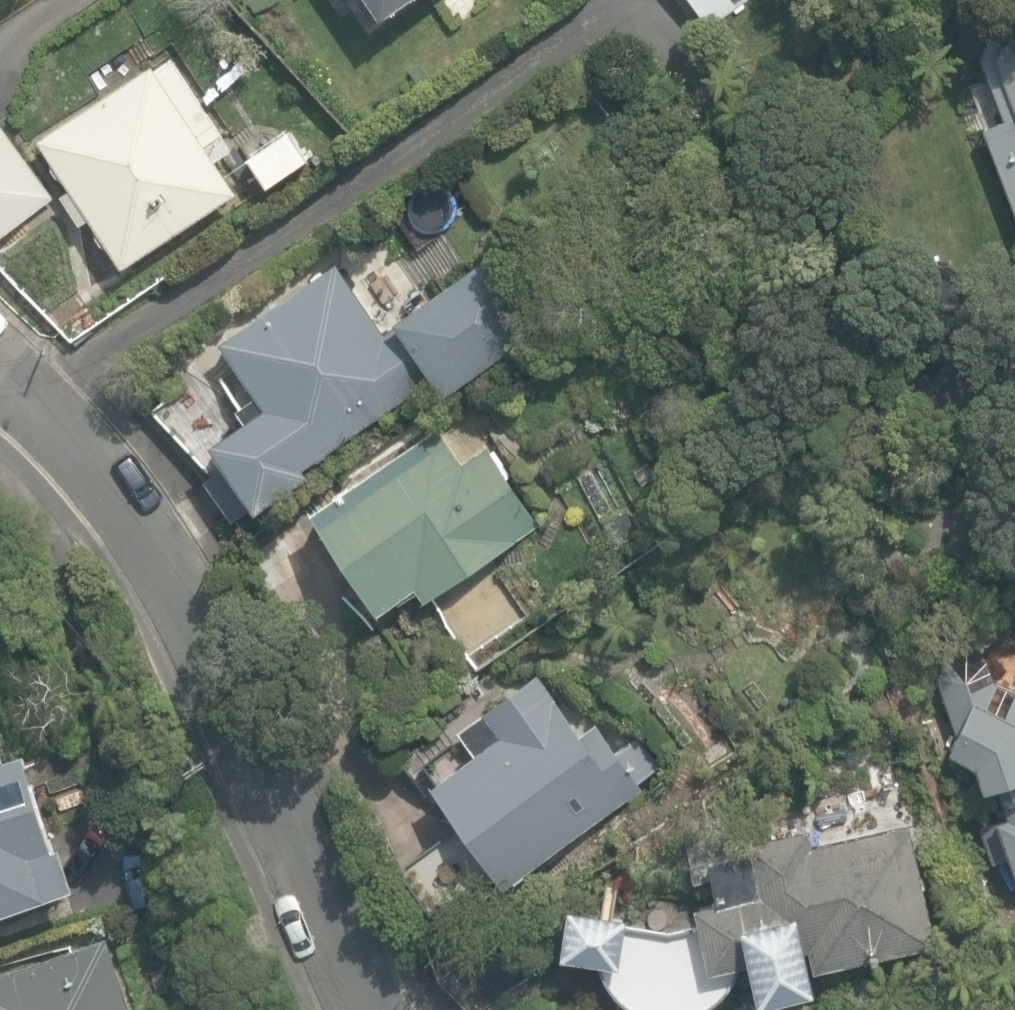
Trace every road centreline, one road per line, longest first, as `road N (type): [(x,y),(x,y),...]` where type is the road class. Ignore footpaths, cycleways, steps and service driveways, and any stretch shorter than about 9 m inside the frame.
road 1 (residential): [(366,1009),(170,574),(56,431),(0,382)]

